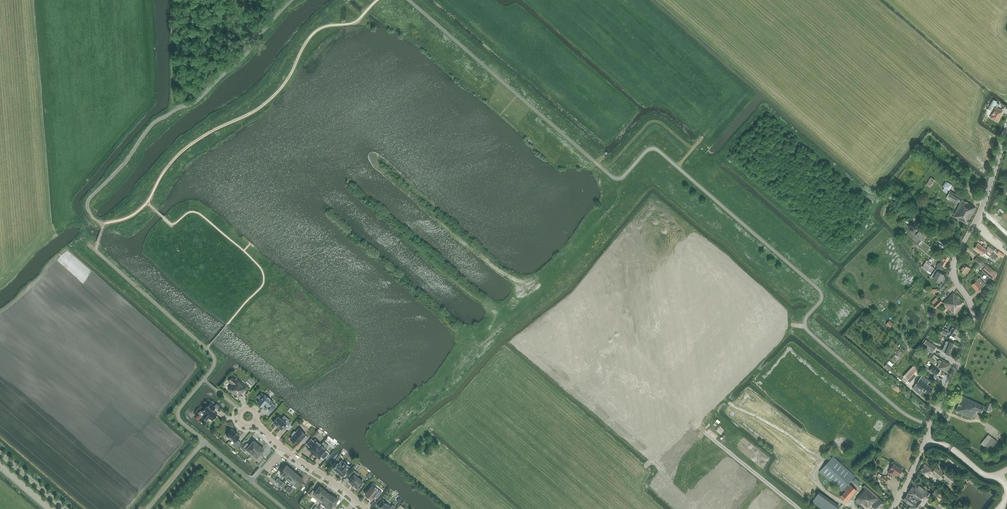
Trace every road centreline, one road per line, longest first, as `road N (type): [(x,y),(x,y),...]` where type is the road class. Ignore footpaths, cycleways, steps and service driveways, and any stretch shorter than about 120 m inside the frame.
road 1 (tertiary): [(893,508),(973,328),(958,264),(1006,130)]

